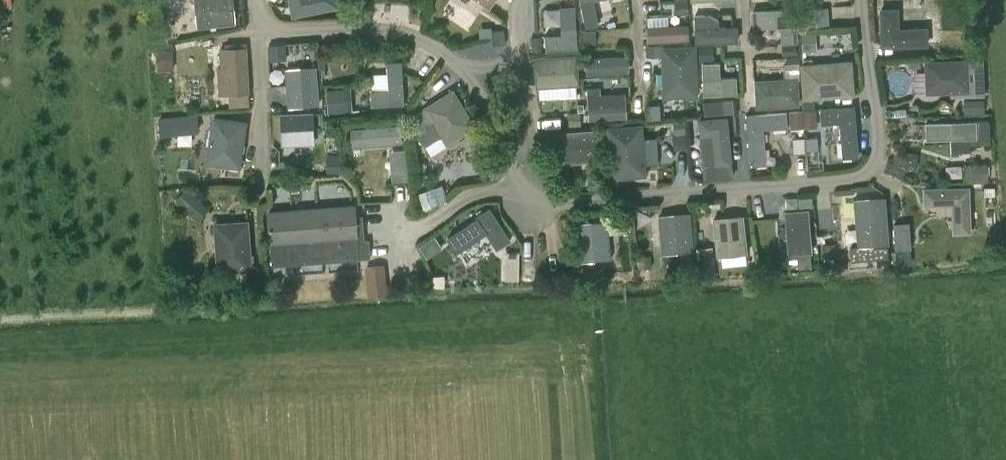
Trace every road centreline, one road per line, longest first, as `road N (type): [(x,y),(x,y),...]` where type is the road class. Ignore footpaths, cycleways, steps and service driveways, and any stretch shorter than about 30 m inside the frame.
road 1 (residential): [(860,0),(880,142),(861,174),(571,203),(526,195)]
road 2 (residential): [(260,29),(397,30),(459,65),(526,195)]
road 3 (residential): [(526,195),(531,133),(520,0)]
road 4 (residential): [(526,195),(465,200),(431,225),(401,230),(402,264)]
road 5 (residential): [(260,29),(263,186)]

